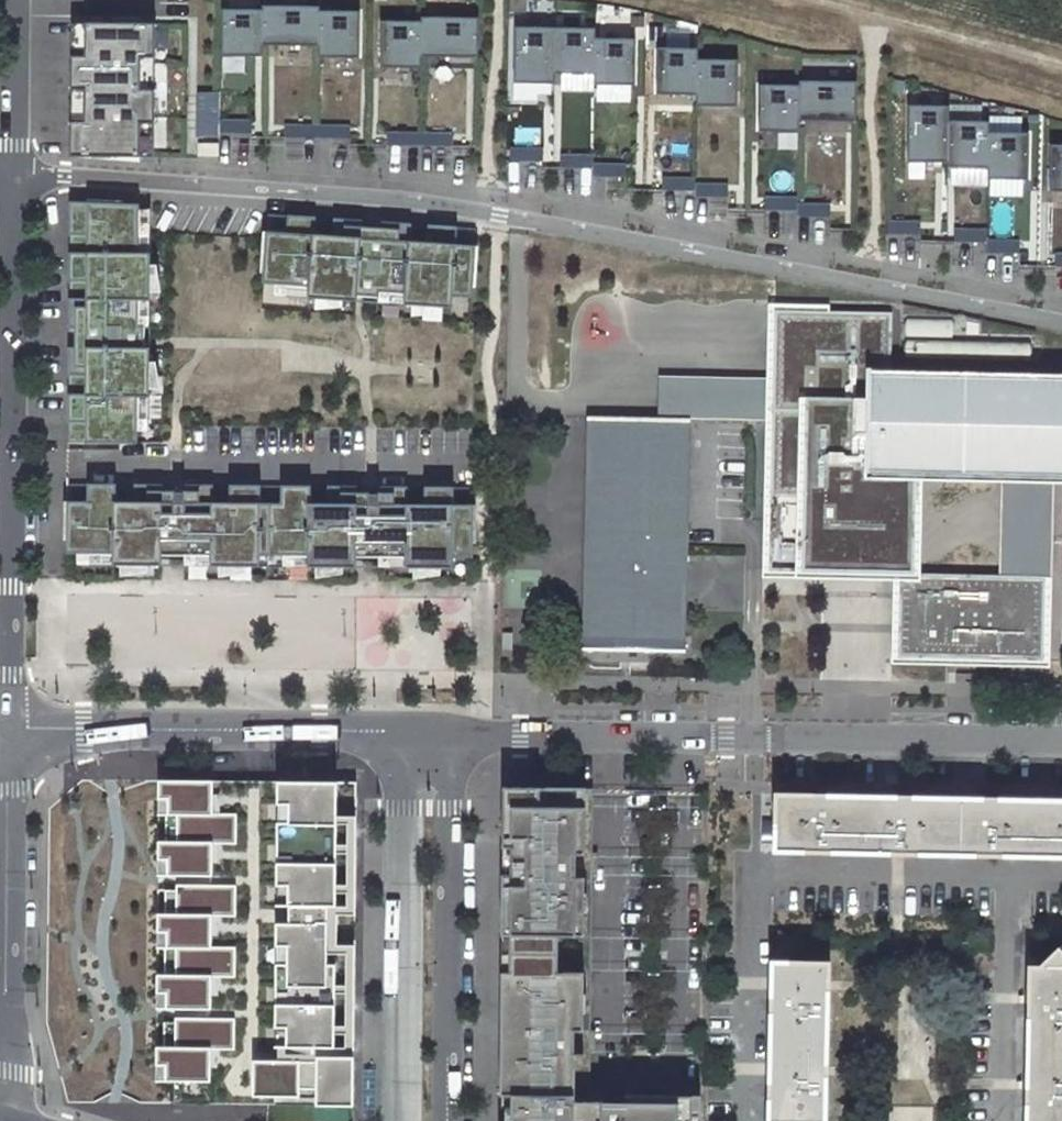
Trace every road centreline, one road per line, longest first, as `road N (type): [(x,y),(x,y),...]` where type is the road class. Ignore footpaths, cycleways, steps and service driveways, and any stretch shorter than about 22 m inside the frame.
road 1 (residential): [(19,171),(503,209),(1061,315)]
road 2 (residential): [(450,734),(1061,740)]
road 3 (residential): [(10,728),(19,171)]
road 4 (residential): [(10,728),(450,734)]
road 5 (residential): [(0,1120),(8,1072),(10,728)]
road 6 (residential): [(450,734),(446,1120)]
road 7 (track): [(799,0),(1061,65)]
road 8 (residential): [(758,872),(1012,876)]
road 9 (residential): [(1012,876),(1005,1120)]
road 10 (residential): [(19,171),(21,0)]

